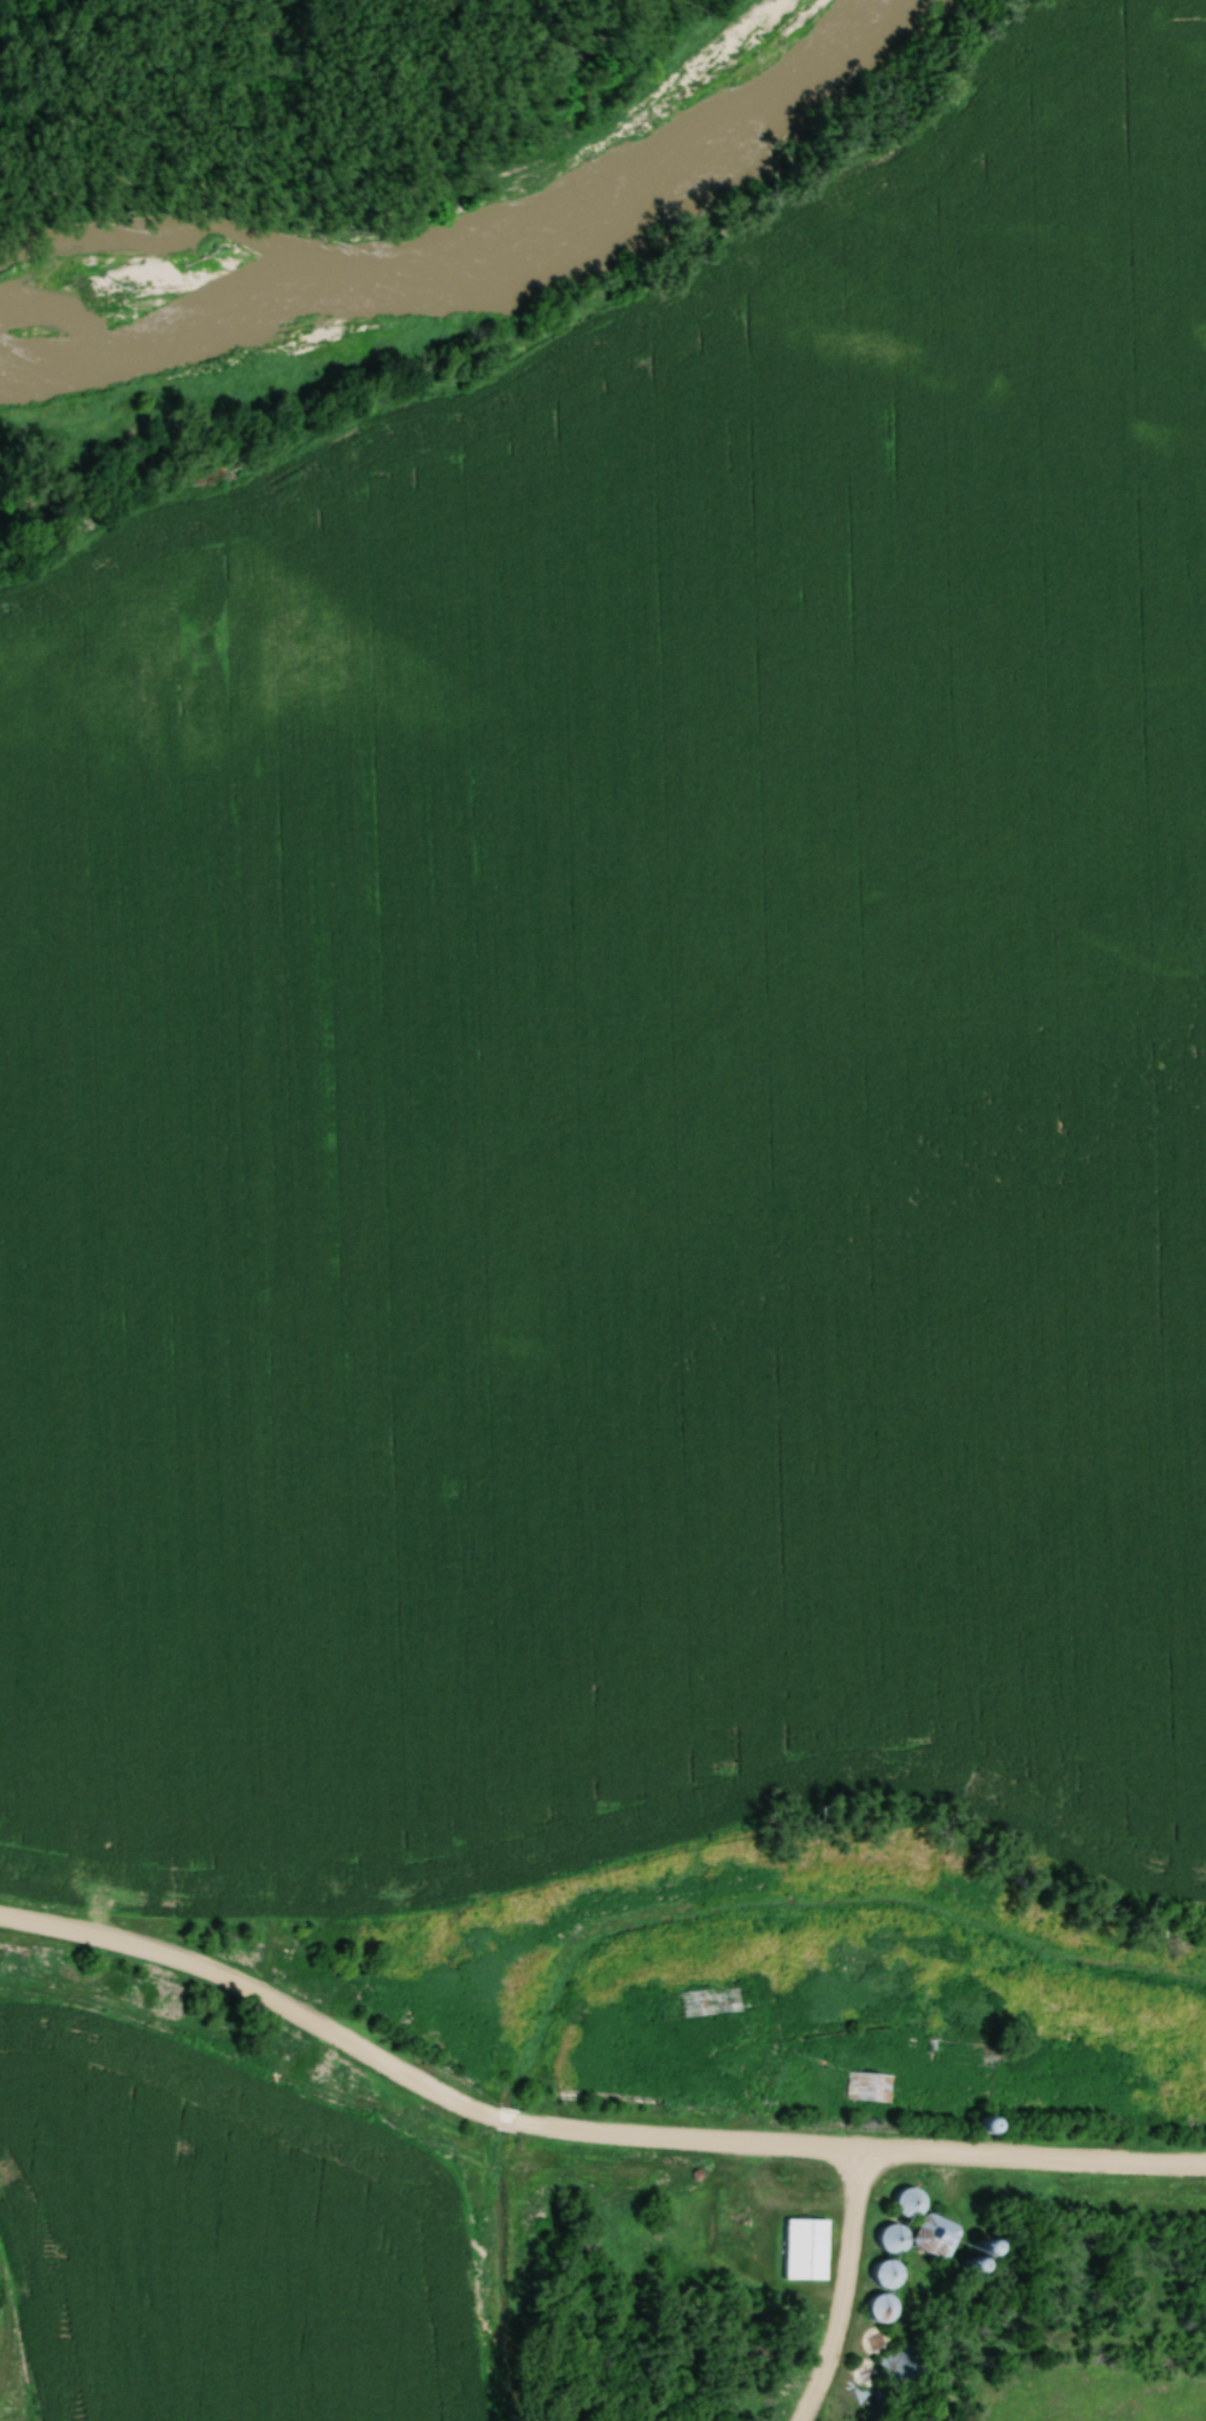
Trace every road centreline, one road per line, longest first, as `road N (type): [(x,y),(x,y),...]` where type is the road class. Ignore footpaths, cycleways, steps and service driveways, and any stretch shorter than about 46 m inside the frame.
road 1 (tertiary): [(1205,2158),(792,2149),(488,2121),(187,1958),(0,1921)]
road 2 (residential): [(801,2420),(845,2323),(860,2150)]

